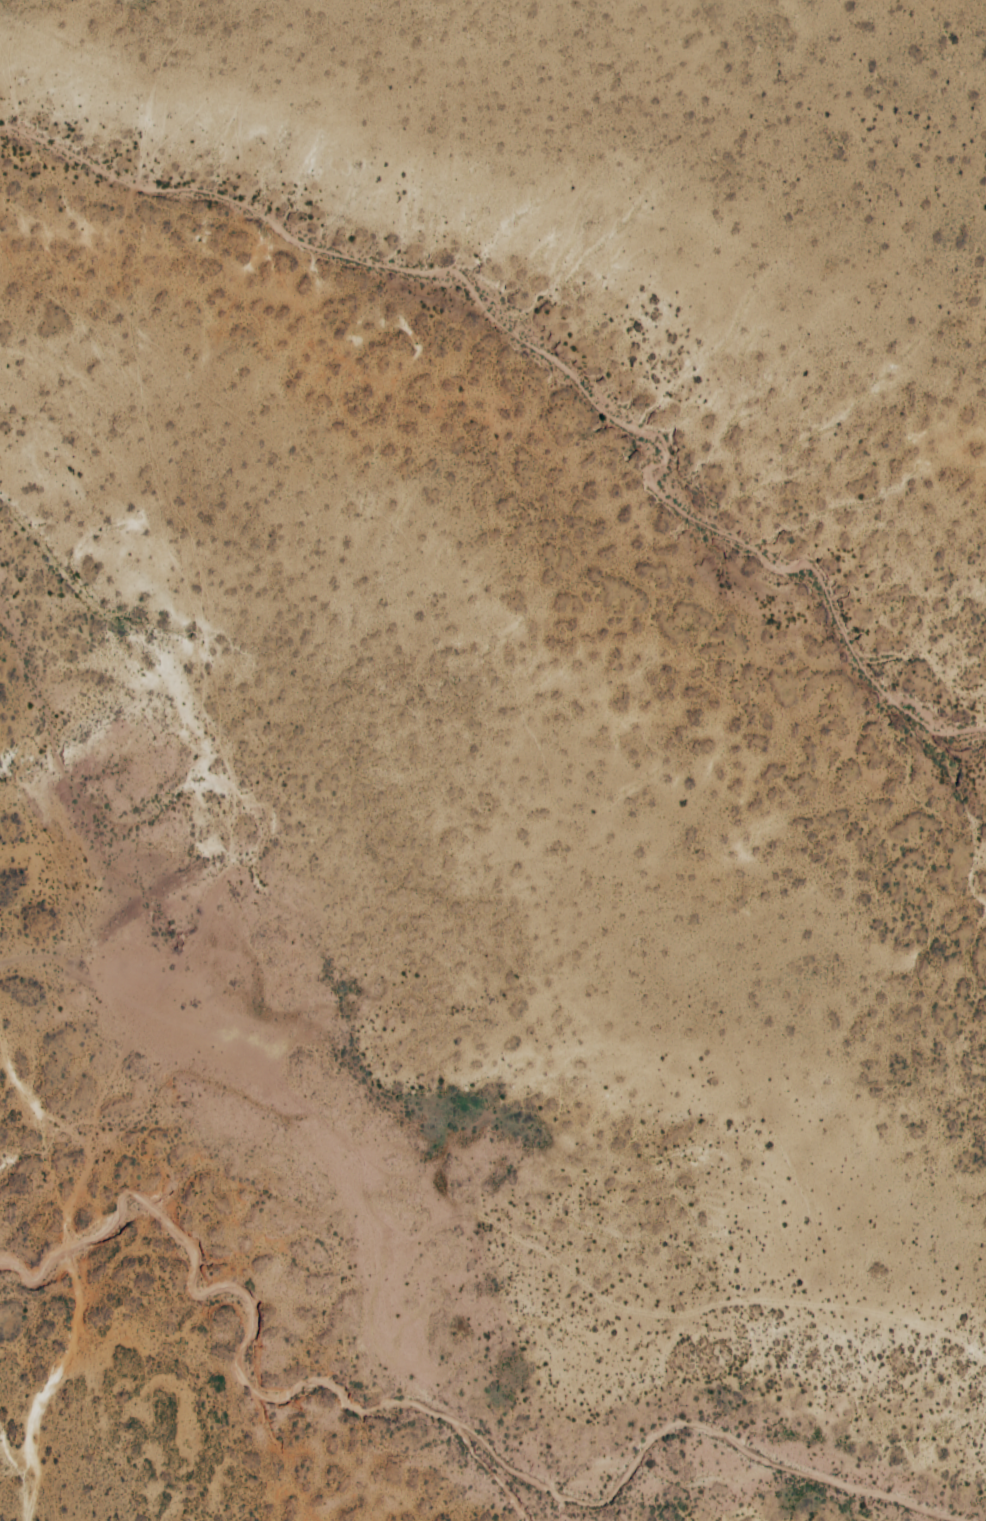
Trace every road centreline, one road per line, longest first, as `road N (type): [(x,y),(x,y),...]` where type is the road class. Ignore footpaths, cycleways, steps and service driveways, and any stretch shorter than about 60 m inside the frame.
road 1 (residential): [(23,1520),(65,1147),(0,1022)]

